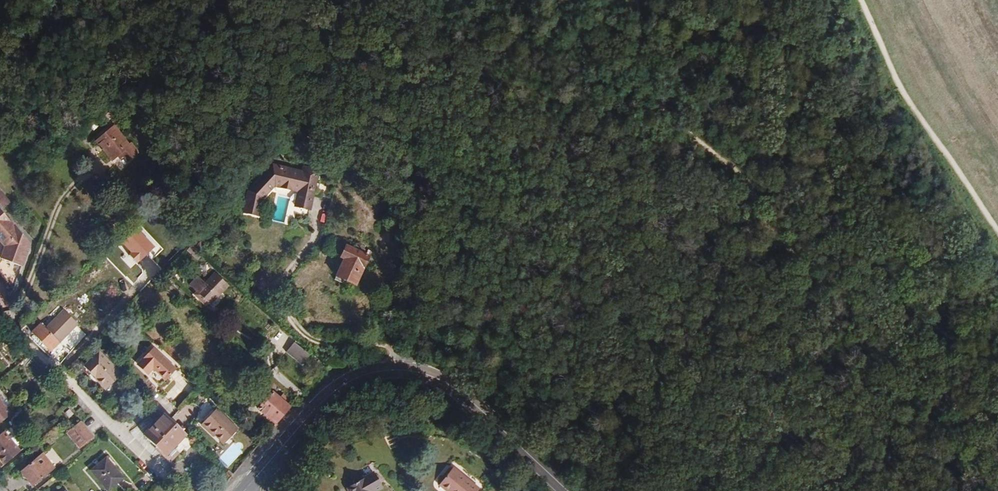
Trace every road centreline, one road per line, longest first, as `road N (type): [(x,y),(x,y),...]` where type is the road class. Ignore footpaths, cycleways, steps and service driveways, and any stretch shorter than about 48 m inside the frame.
road 1 (primary): [(273,458),(347,381),(407,369),(452,386),(568,490)]
road 2 (residential): [(174,490),(6,321)]
road 3 (track): [(997,197),(904,77),(873,0)]

